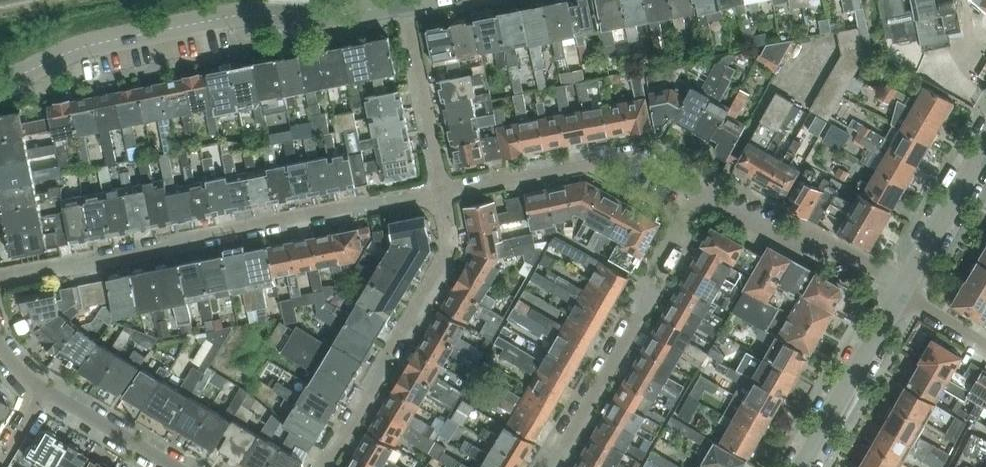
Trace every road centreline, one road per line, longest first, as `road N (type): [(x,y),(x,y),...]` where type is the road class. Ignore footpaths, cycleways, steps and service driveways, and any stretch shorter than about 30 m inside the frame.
road 1 (residential): [(0,275),(163,250),(196,235),(353,203),(437,195)]
road 2 (unclassified): [(0,81),(87,45),(227,16),(329,16),(406,1)]
road 3 (residential): [(542,466),(565,446),(640,315),(648,279),(696,193)]
road 4 (residential): [(328,466),(441,257),(437,195)]
road 5 (residential): [(445,194),(630,157),(696,193)]
road 6 (residential): [(696,193),(785,242),(813,235),(883,275)]
road 7 (unclassified): [(800,466),(899,295)]
road 8 (residential): [(445,194),(409,17)]
road 9 (unclassified): [(904,287),(985,145)]
road 10 (residential): [(175,466),(45,390)]

